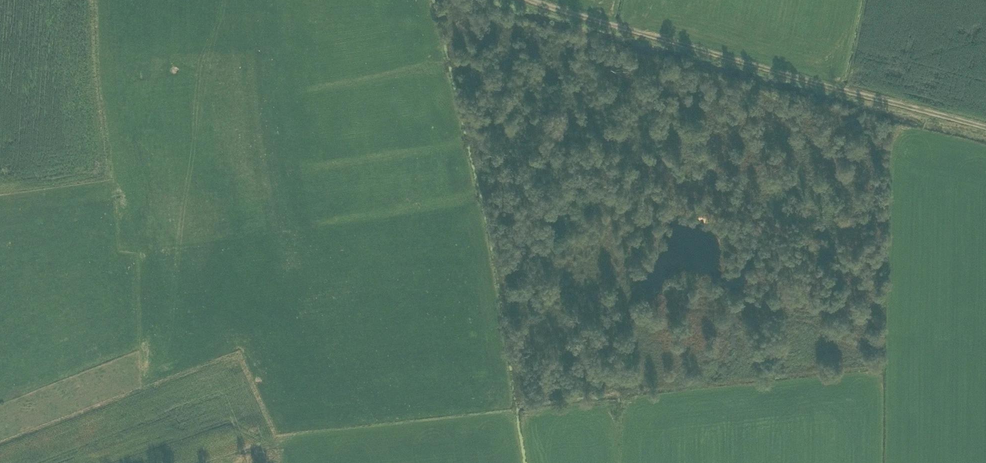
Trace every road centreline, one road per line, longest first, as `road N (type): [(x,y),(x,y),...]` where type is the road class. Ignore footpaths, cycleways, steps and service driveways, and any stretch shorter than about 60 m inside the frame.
road 1 (track): [(520,0),(602,30),(985,131)]

